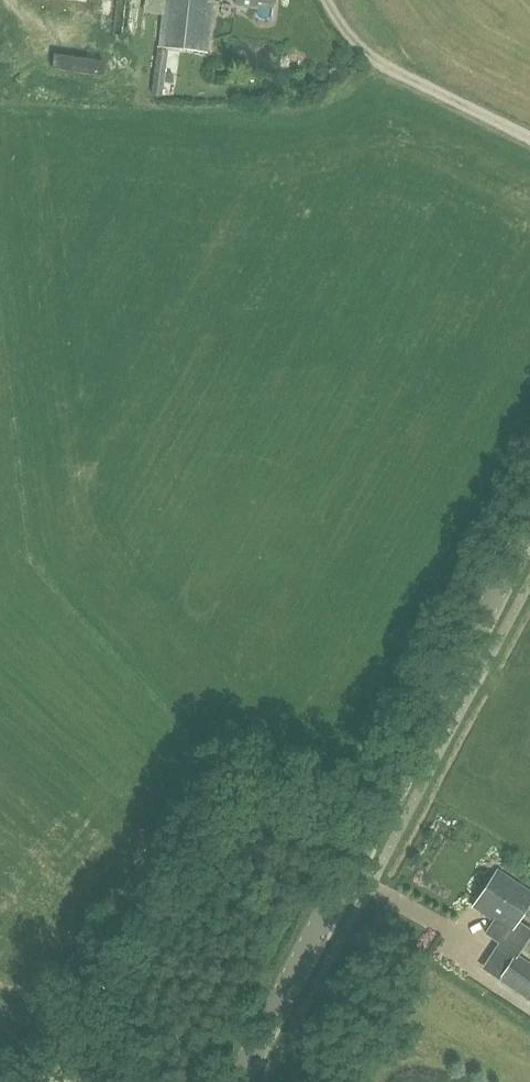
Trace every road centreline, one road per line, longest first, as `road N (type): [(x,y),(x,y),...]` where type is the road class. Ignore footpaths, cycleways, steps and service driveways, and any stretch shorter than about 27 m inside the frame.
road 1 (tertiary): [(238,1081),(529,535)]

